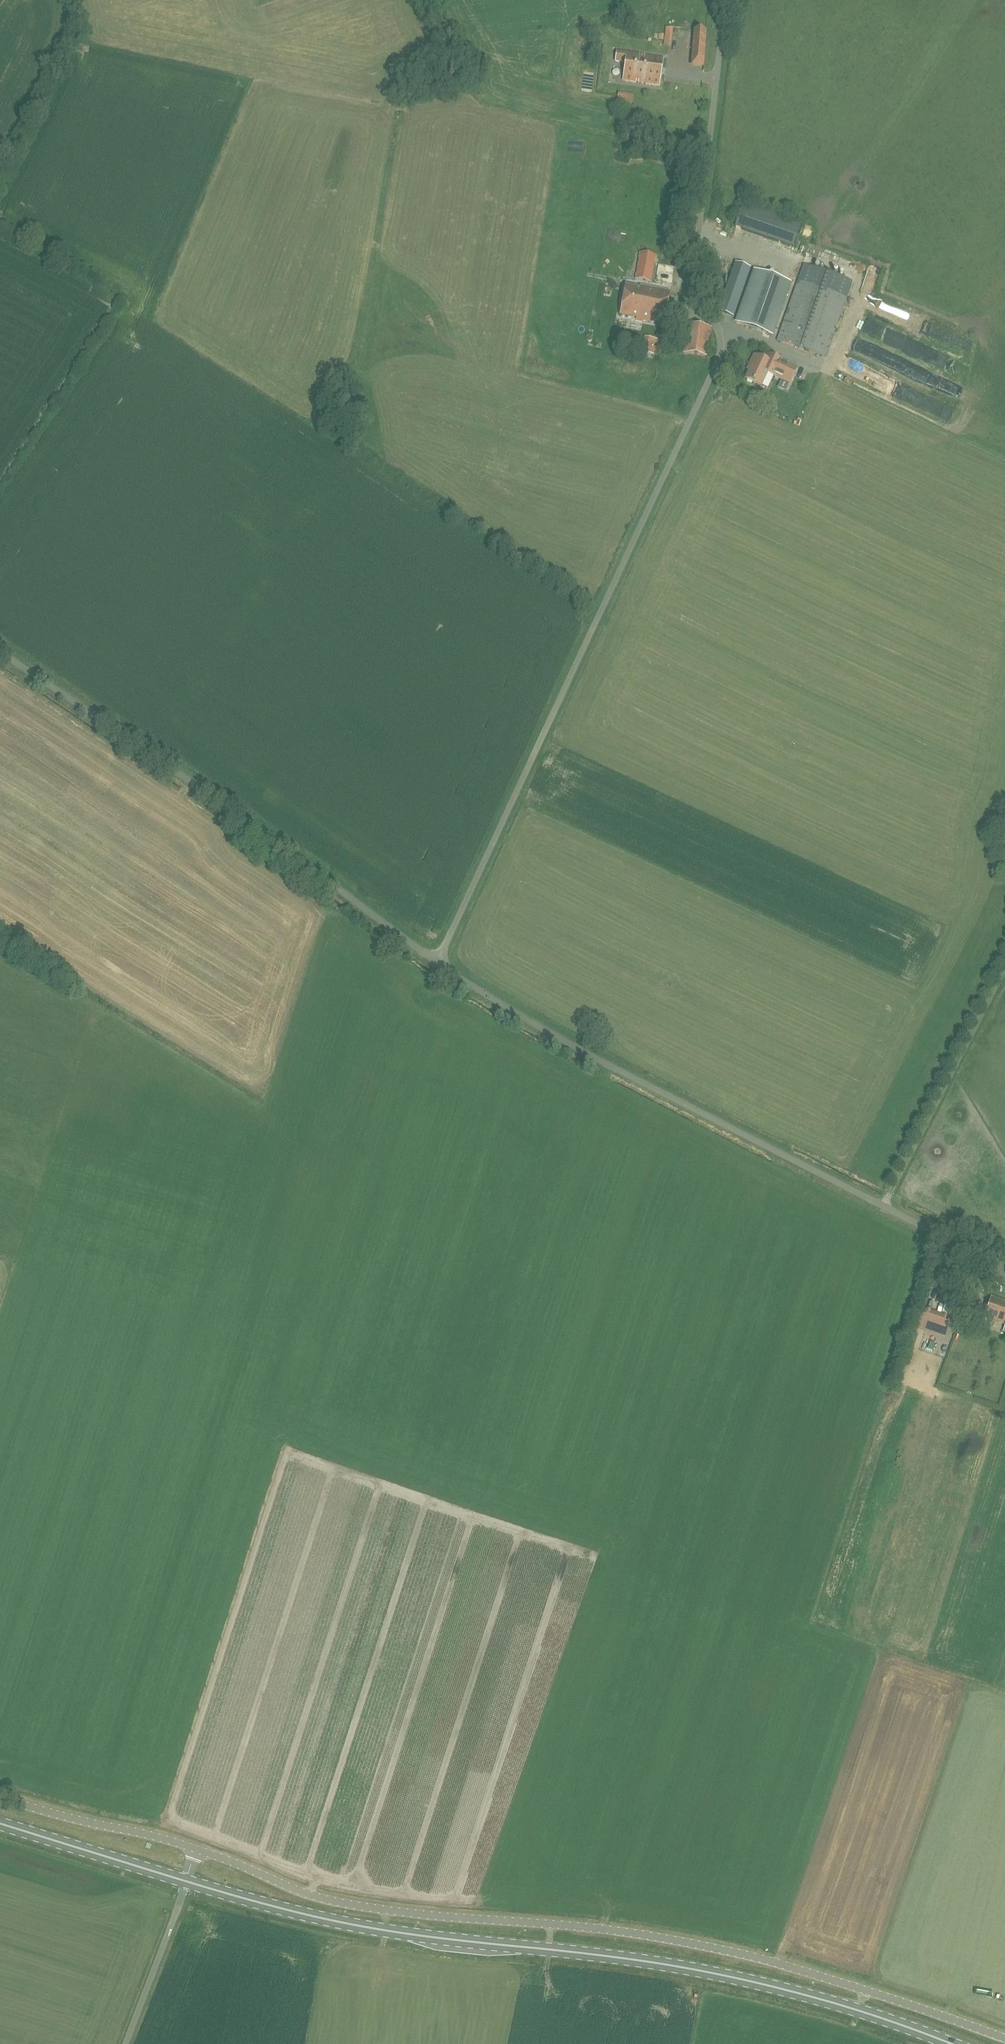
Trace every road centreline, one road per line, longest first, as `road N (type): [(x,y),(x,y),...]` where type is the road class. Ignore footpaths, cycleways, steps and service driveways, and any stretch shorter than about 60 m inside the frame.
road 1 (unclassified): [(438,964),(716,367),(721,320),(695,303),(723,0)]
road 2 (unclassified): [(1004,2039),(868,1992),(678,1942),(348,1906),(197,1849)]
road 3 (primary): [(950,2043),(807,1996),(698,1971),(385,1931),(187,1882)]
road 4 (unclassified): [(1004,1275),(612,1068),(438,964)]
road 5 (unclassified): [(438,964),(0,651)]
road 6 (unclassified): [(197,1849),(0,1798)]
road 7 (primary): [(187,1882),(0,1824)]
road 8 (unclassified): [(125,2043),(187,1882)]

